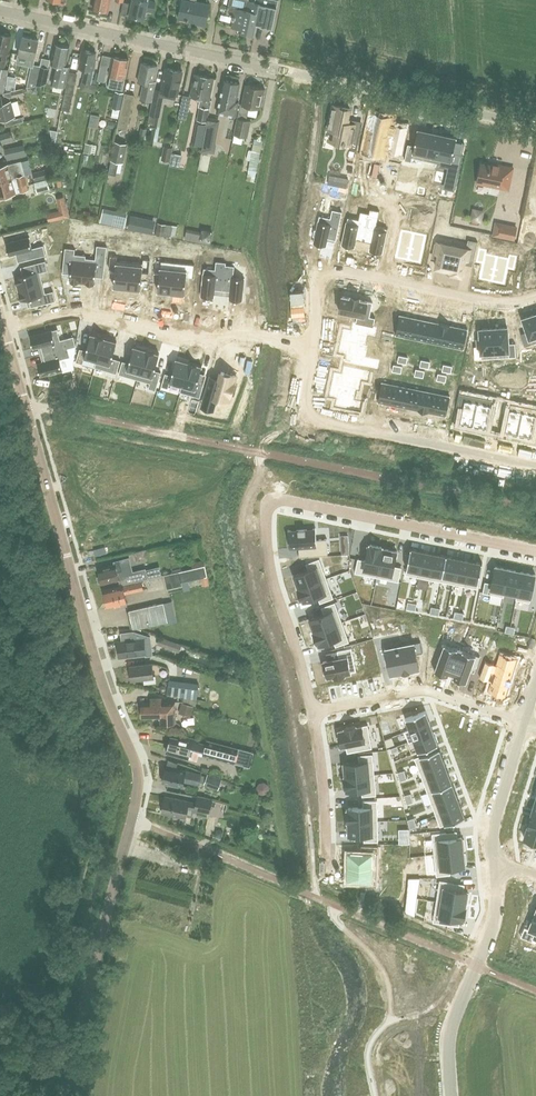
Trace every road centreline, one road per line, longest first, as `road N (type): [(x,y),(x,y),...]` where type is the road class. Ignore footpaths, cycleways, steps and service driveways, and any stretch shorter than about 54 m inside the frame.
road 1 (residential): [(66,1095),(138,780),(95,661),(4,325)]
road 2 (residential): [(535,297),(509,304),(326,269),(317,276),(317,340),(304,398),(313,419),(535,465)]
road 3 (residential): [(313,711),(270,567),(272,503),(535,552)]
road 4 (unclassified): [(268,67),(0,10)]
road 5 (residential): [(535,126),(268,67)]
road 6 (residential): [(450,1095),(448,1033),(496,917),(494,867)]
road 7 (residential): [(521,724),(423,690),(313,711)]
road 8 (residential): [(86,306),(248,356),(252,321)]
road 9 (residential): [(252,321),(86,306)]
road 10 (residential): [(324,876),(313,711)]
road 11 (residential): [(494,867),(492,821),(521,724)]

